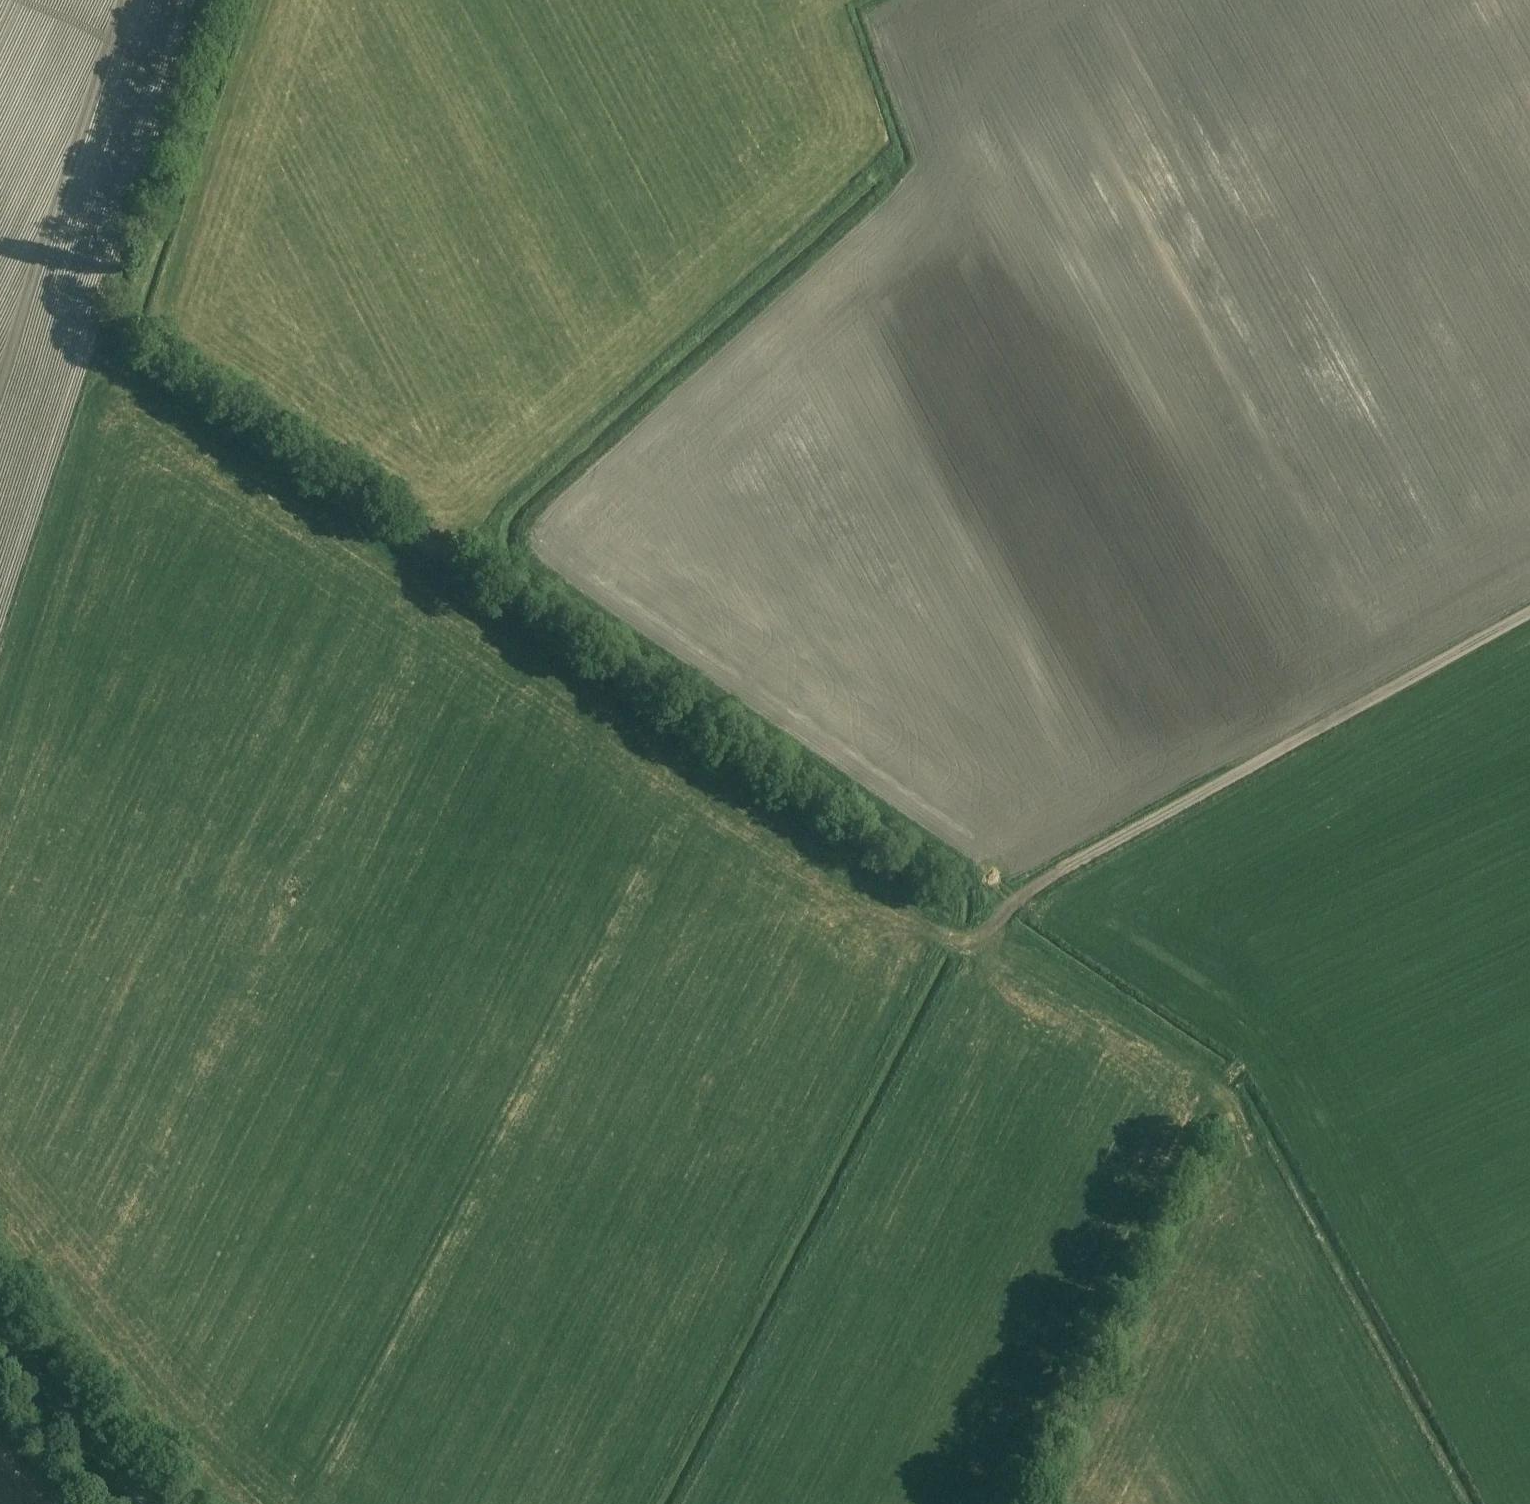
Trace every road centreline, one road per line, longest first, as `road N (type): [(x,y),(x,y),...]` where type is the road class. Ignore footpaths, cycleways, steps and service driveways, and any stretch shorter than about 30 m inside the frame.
road 1 (track): [(1529,612),(1009,904),(990,927),(948,936)]
road 2 (unclassified): [(142,1503),(0,1328)]

